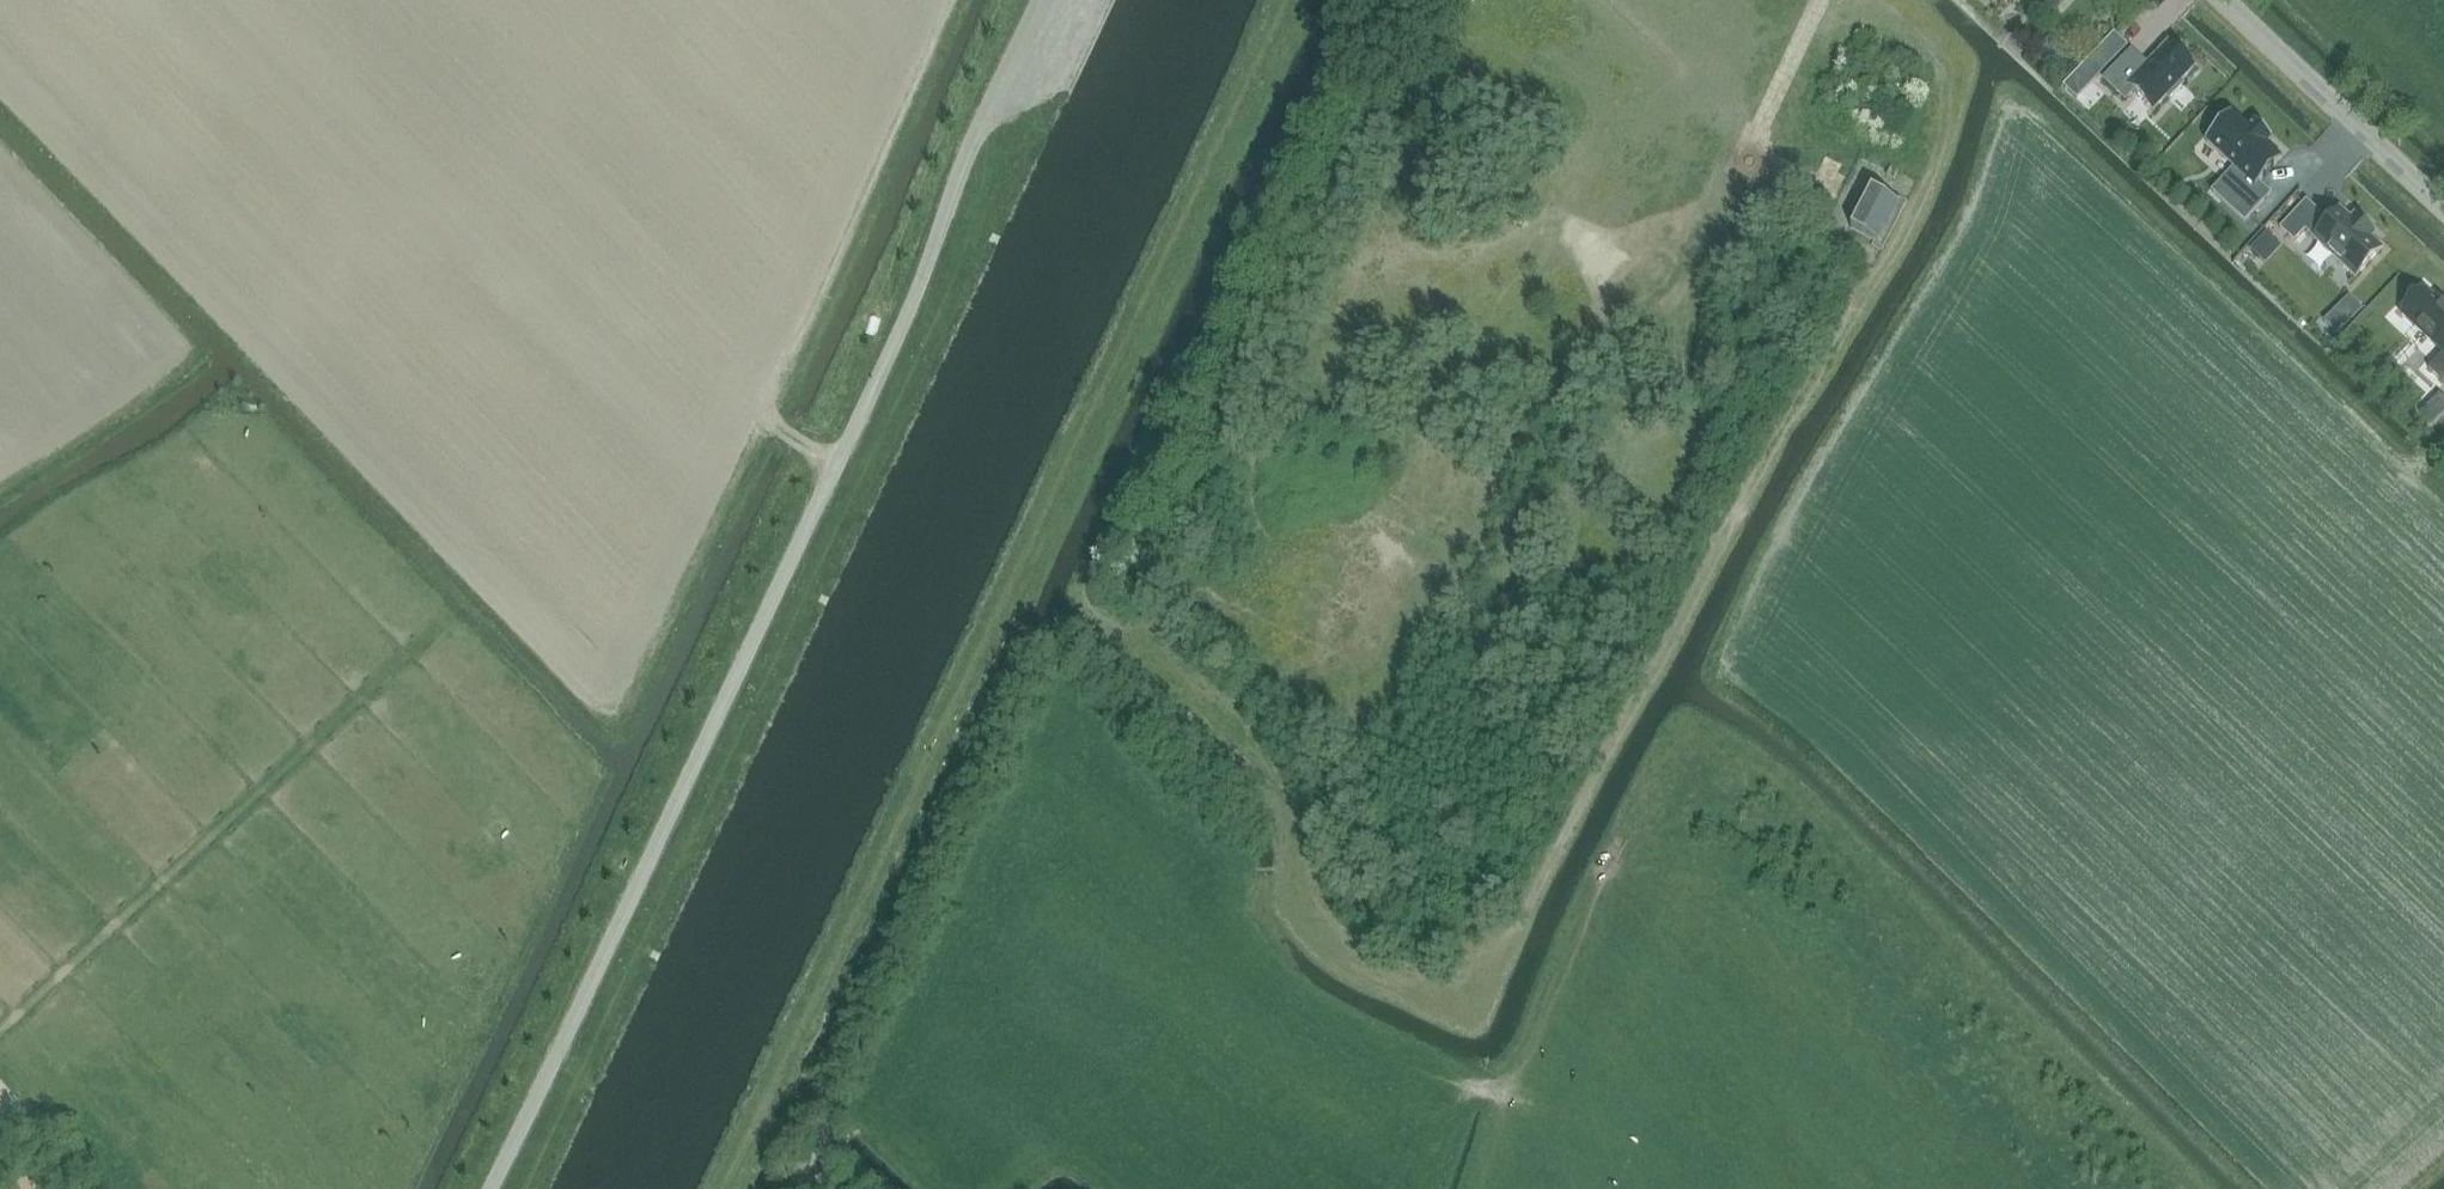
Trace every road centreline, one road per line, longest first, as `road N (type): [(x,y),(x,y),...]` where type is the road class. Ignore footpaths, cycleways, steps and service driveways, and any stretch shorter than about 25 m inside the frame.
road 1 (unclassified): [(492,1188),(1048,0)]
road 2 (unclassified): [(2443,207),(2228,0)]

